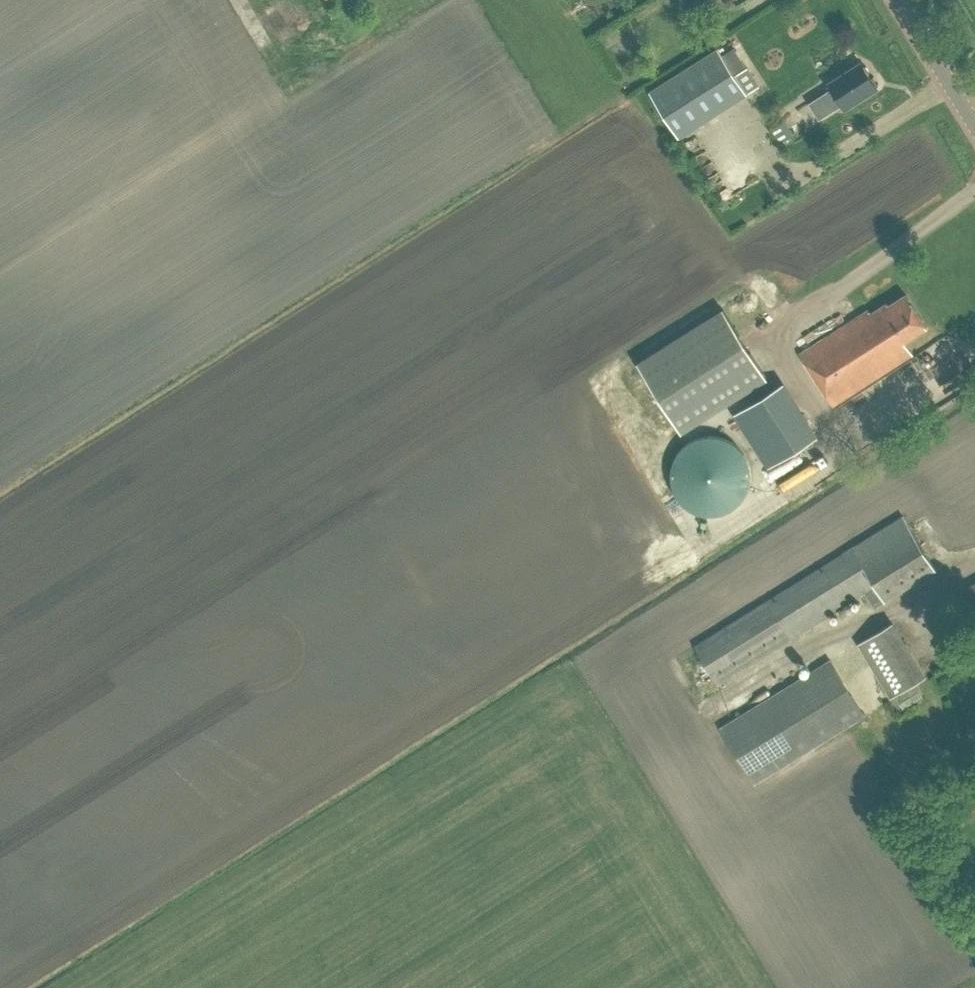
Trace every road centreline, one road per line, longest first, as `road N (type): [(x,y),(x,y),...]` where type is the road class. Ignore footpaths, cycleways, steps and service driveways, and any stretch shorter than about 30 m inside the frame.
road 1 (secondary): [(974,125),(899,0)]

